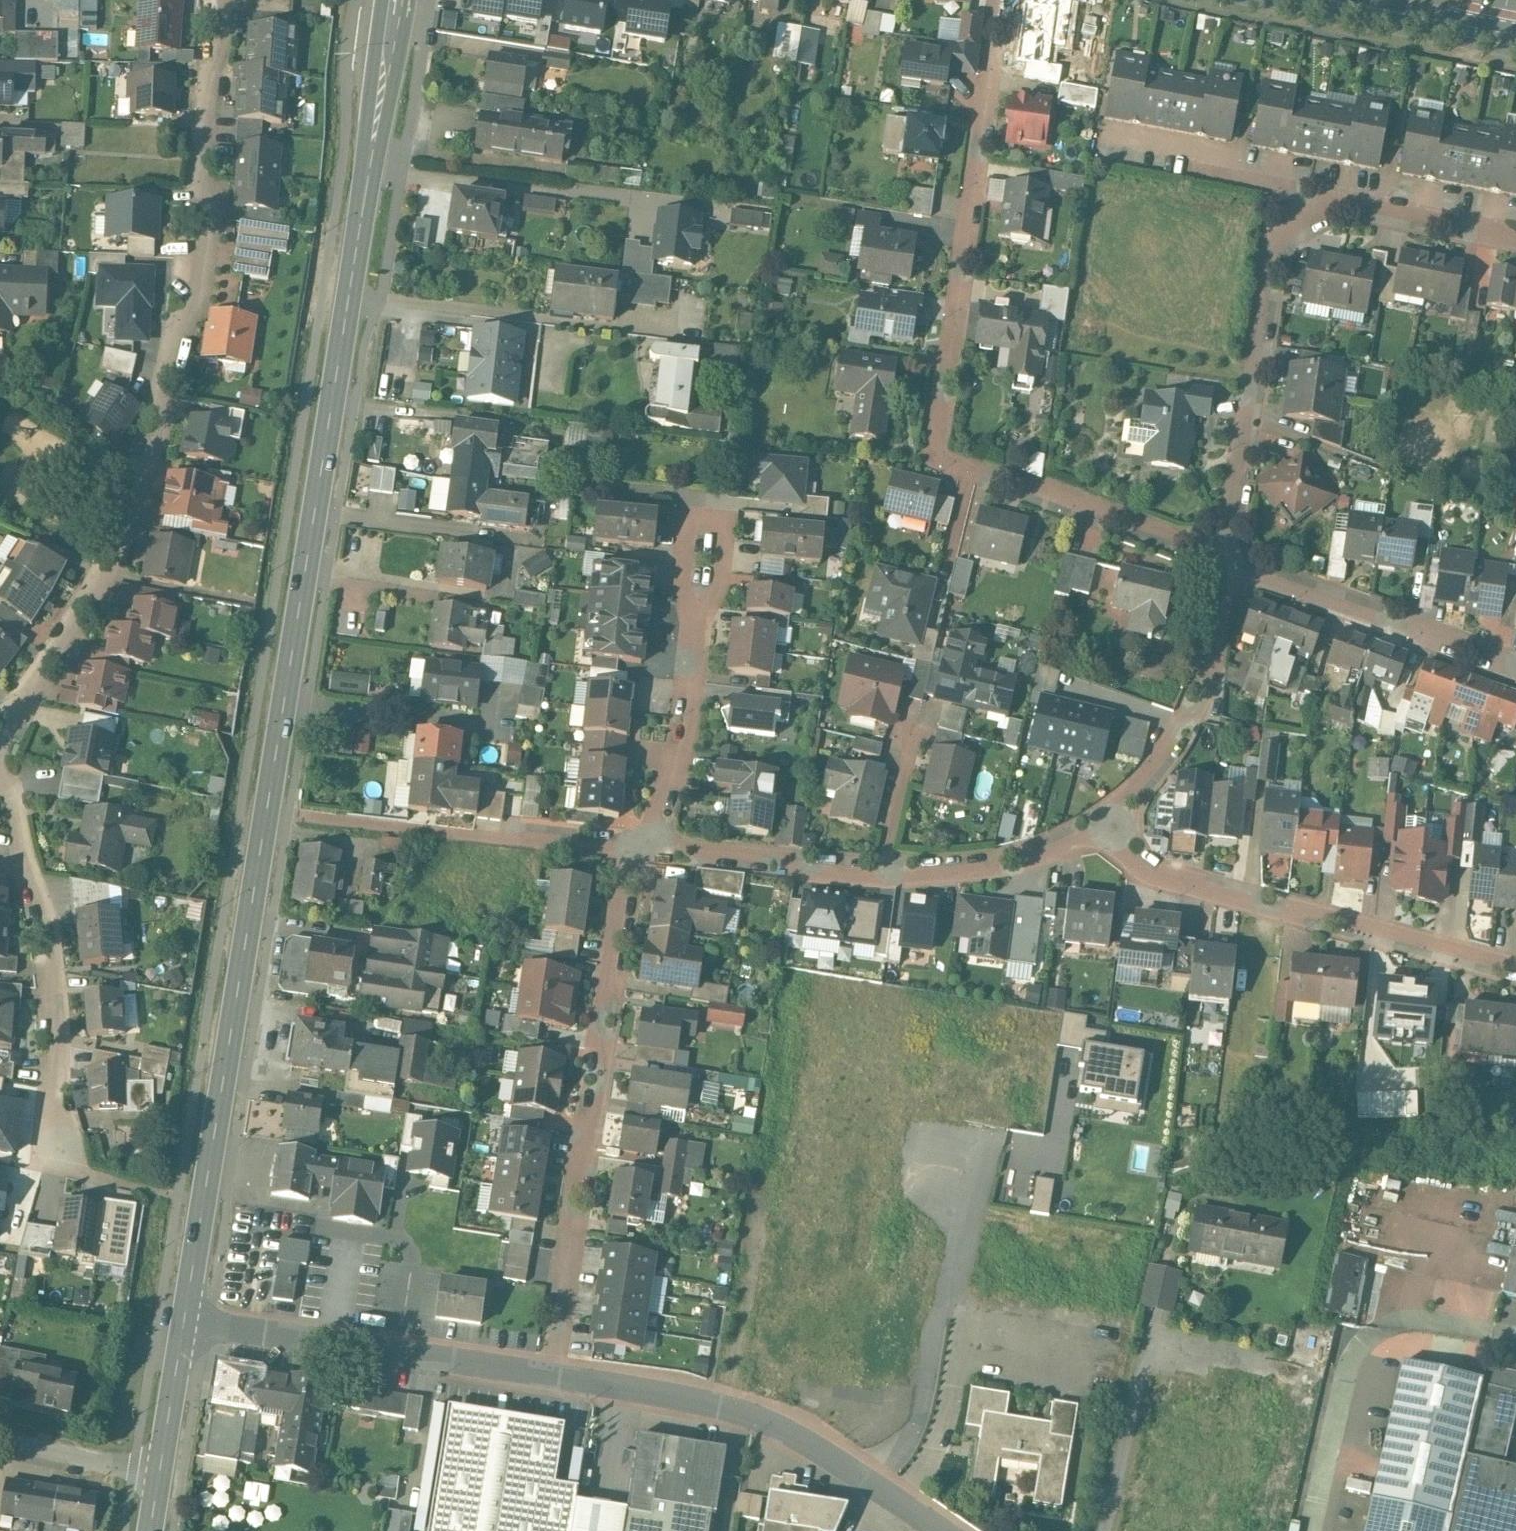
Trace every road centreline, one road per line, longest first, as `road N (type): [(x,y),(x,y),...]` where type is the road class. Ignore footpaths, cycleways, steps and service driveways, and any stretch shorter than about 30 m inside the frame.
road 1 (secondary): [(395,0),(186,1317)]
road 2 (residential): [(0,741),(85,618),(137,516),(213,178),(219,0)]
road 3 (residential): [(1000,0),(926,453),(1224,560)]
road 4 (residential): [(550,1373),(635,849)]
road 5 (residential): [(1113,824),(1168,875),(1515,964)]
road 6 (residential): [(0,765),(17,783),(37,851),(57,1037),(58,1149)]
road 7 (residential): [(986,1137),(916,1434),(880,1489)]
road 8 (residential): [(186,1317),(550,1373)]
road 9 (residential): [(1304,215),(1271,254),(1224,560)]
road 10 (residential): [(550,1373),(740,1409),(880,1489)]
road 11 (residential): [(635,849),(287,816)]
road 12 (residential): [(635,849),(652,822),(685,723),(708,519)]
road 13 (residential): [(1224,560),(1515,667)]
road 14 (residential): [(1224,560),(1206,687),(1113,824)]
road 15 (residential): [(879,871),(635,849)]
road 16 (residential): [(1113,824),(1019,859),(879,871)]
road 17 (residential): [(1102,136),(1238,160),(1282,183),(1304,215)]
road 18 (tertiary): [(1282,0),(1498,42)]
road 19 (residential): [(1304,215),(1368,207),(1515,235)]
road 20 (residential): [(0,1437),(160,1475)]
road 21 (secondary): [(186,1317),(160,1475)]
road 22 (residential): [(879,871),(914,732)]

